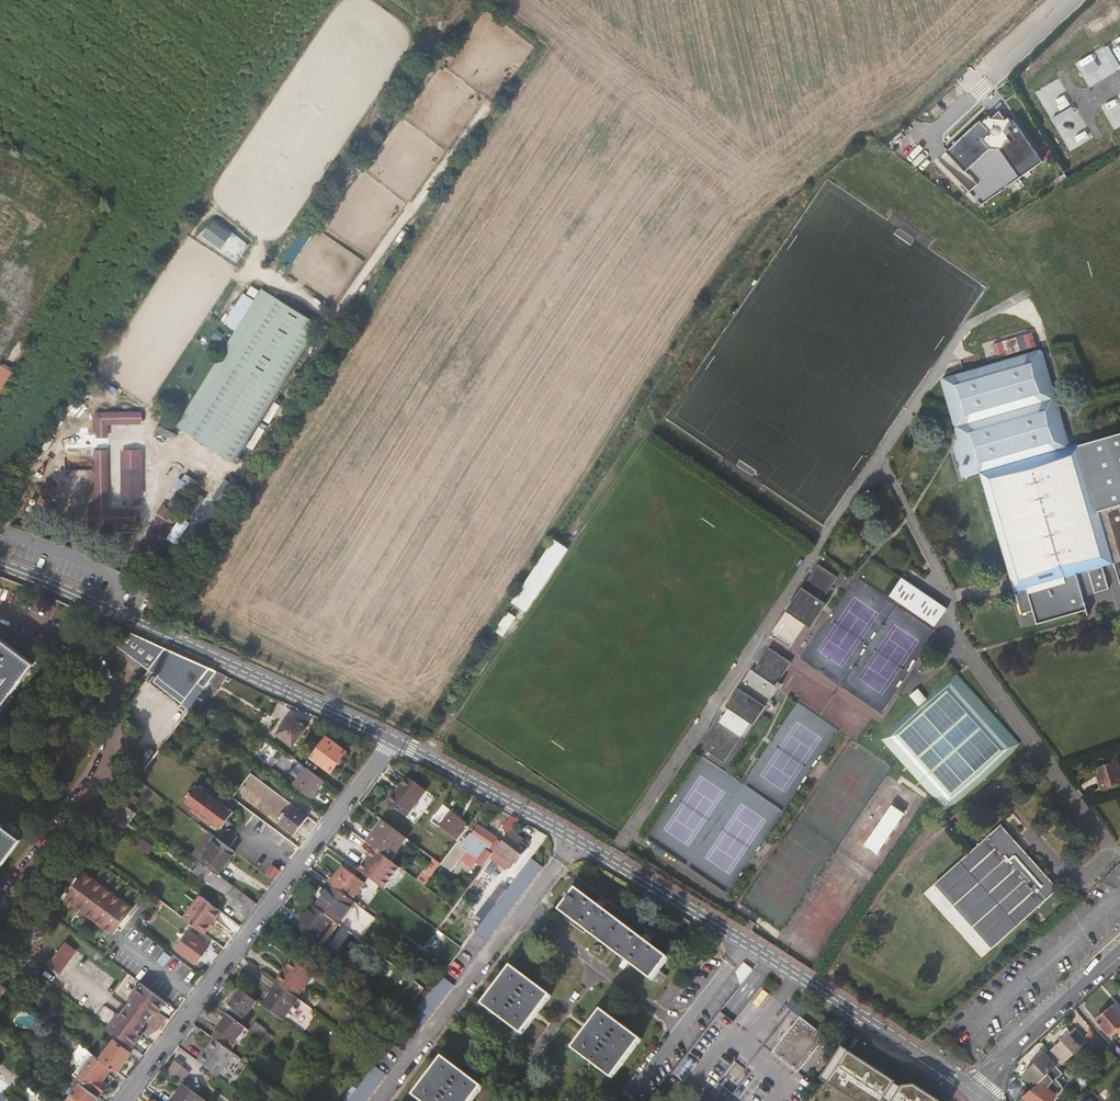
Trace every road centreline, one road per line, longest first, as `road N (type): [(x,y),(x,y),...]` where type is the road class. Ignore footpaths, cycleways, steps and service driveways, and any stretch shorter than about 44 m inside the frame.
road 1 (unclassified): [(396,741),(746,941),(972,1092)]
road 2 (residential): [(127,1100),(396,741)]
road 3 (unclassified): [(0,563),(396,741)]
road 4 (unclassified): [(1119,952),(972,1092)]
road 5 (track): [(71,641),(0,738)]

